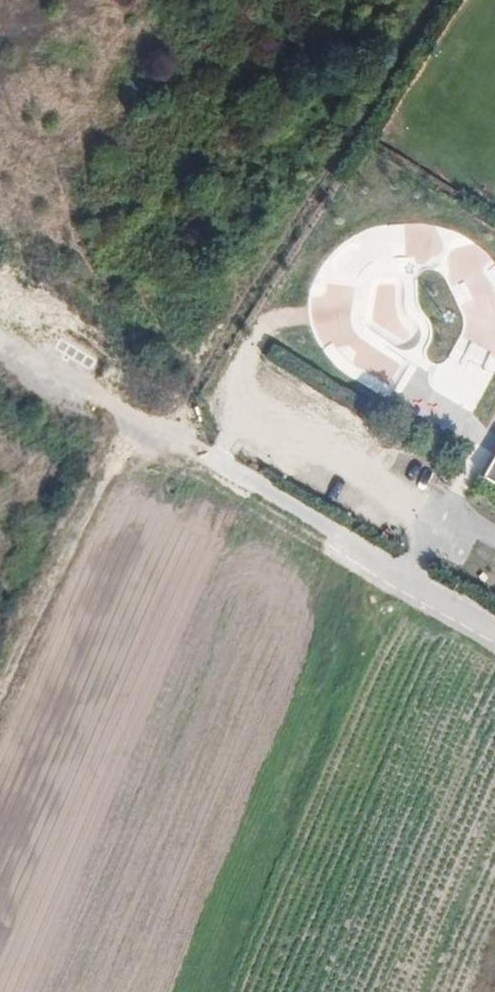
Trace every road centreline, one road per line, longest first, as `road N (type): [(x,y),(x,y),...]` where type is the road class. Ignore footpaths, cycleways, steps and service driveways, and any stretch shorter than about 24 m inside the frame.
road 1 (track): [(0,792),(160,432),(0,337)]
road 2 (unclassified): [(399,576),(160,432)]

